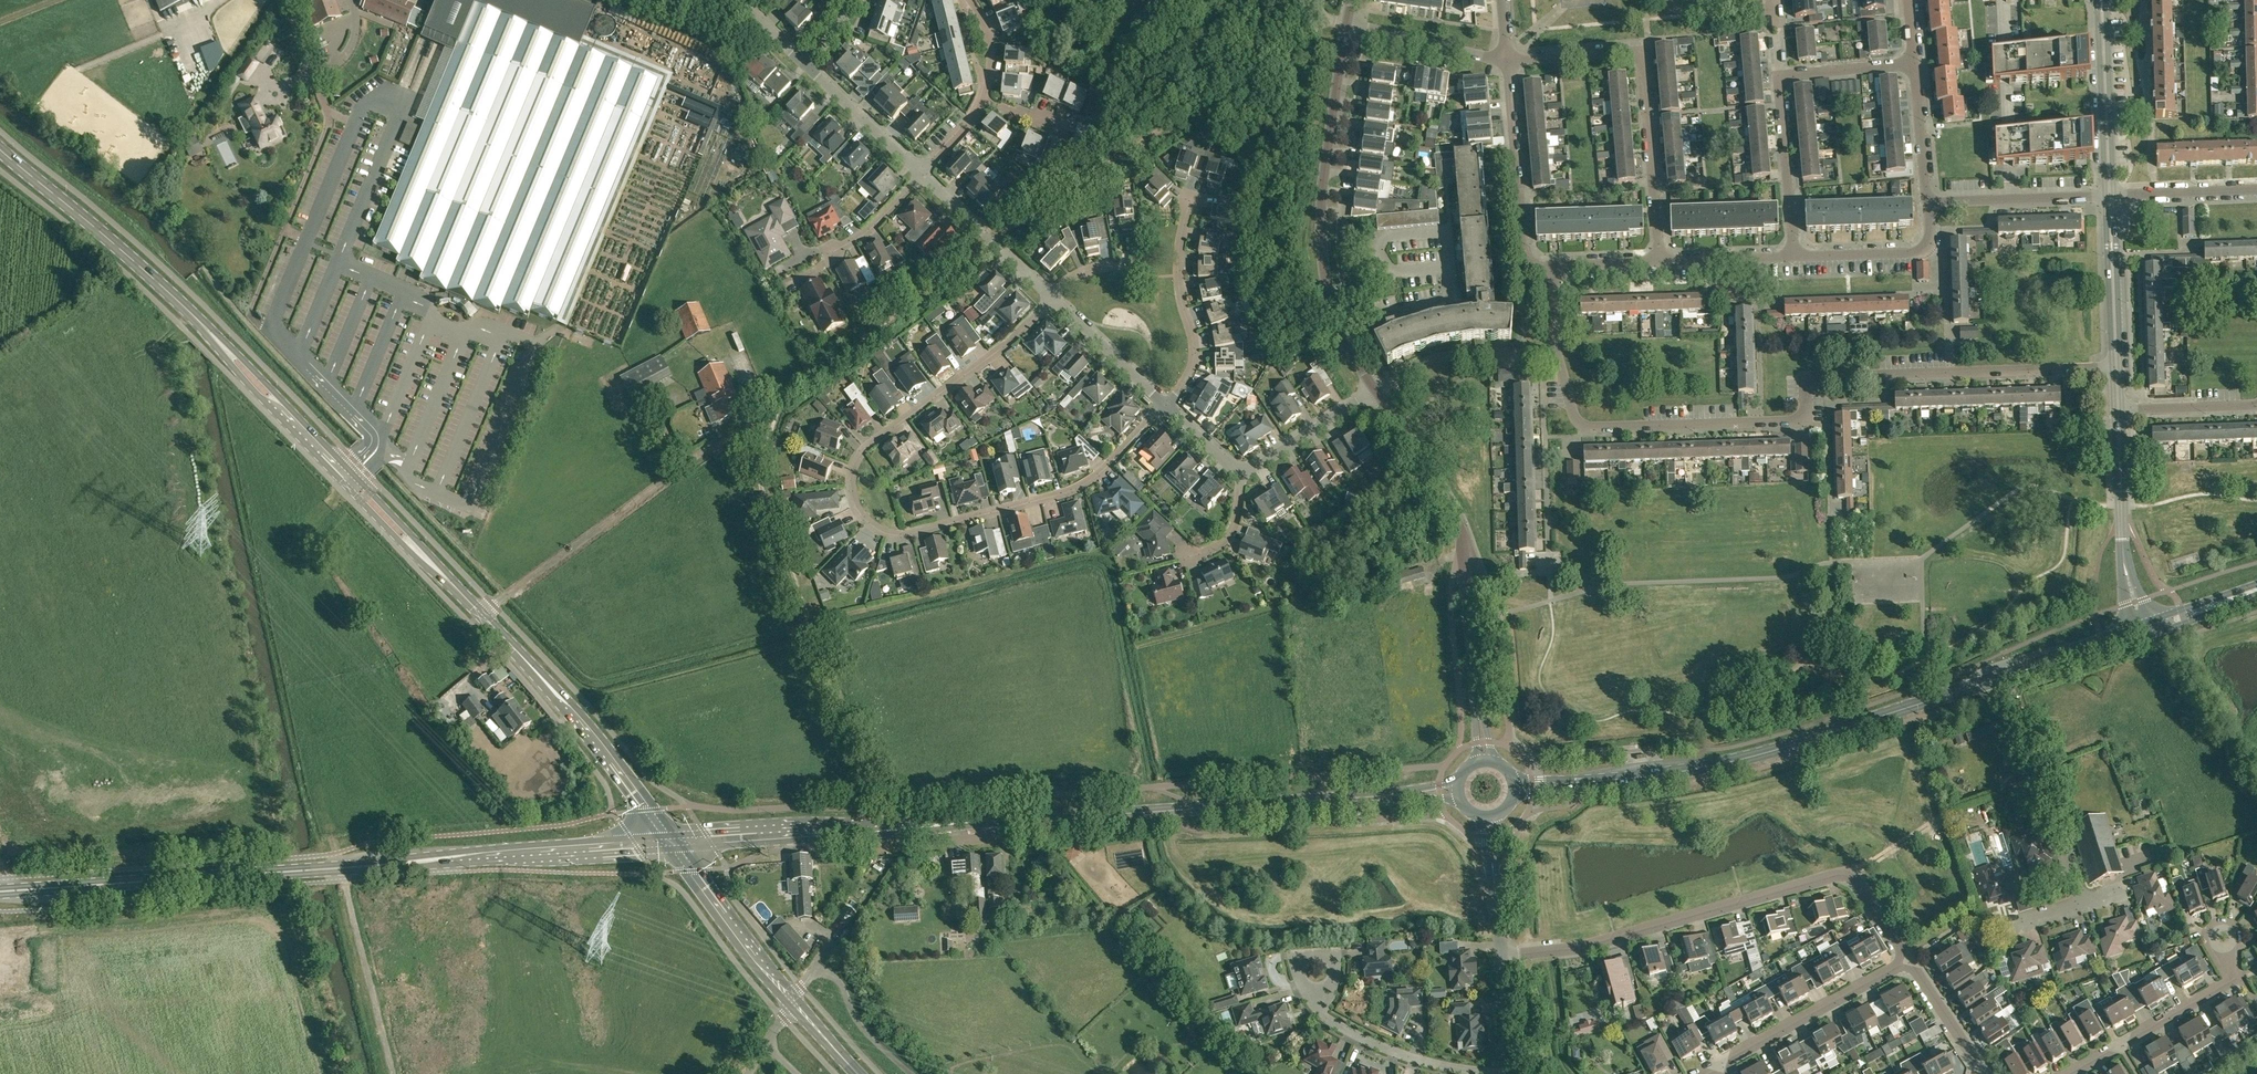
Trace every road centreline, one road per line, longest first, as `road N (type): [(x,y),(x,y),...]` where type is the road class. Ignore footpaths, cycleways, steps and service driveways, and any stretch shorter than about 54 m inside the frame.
road 1 (secondary): [(672,843),(1459,792)]
road 2 (unclassified): [(0,1021),(660,978),(743,1073)]
road 3 (track): [(784,400),(994,242),(1326,19),(1316,0)]
road 4 (secondary): [(482,615),(186,309),(0,150)]
road 5 (residential): [(1166,407),(1078,490),(913,535),(894,537),(867,522),(852,490),(862,453),(1014,340),(1054,300)]
road 6 (residential): [(1572,406),(1591,428),(1805,420),(1810,380),(2116,366)]
road 7 (tertiary): [(121,882),(672,843)]
road 8 (secondary): [(1516,788),(1736,762),(2005,677)]
road 9 (residential): [(1910,961),(1857,881),(1844,876),(1581,949),(1506,953)]
road 10 (track): [(784,400),(760,479),(879,809)]
road 11 (tertiary): [(1485,763),(1460,525),(1375,391)]
road 12 (tertiary): [(1375,391),(1338,319),(1323,249),(1348,24)]
road 13 (residential): [(1659,261),(1641,57),(1629,51),(1508,61)]
road 14 (unclassified): [(1795,256),(1783,84),(1801,74),(1913,63)]
road 15 (secondary): [(672,843),(566,705),(482,615)]
road 16 (residential): [(482,615),(721,442)]
road 17 (residential): [(2086,905),(2005,677)]
road 18 (residential): [(1506,1073),(1417,1061),(1343,1029),(1320,1002),(1319,973)]
road 19 (residential): [(1555,264),(1534,263),(1525,250),(1508,61)]
road 20 (unclassified): [(2145,630),(2126,569),(2118,411)]
road 21 (residential): [(1166,407),(1193,360),(1180,278),(1195,197)]
road 22 (residential): [(1723,1065),(1910,961)]
road 23 (secondary): [(796,1005),(672,843)]
road 24 (unclassified): [(2109,196),(2101,0)]
road 25 (residential): [(1375,391),(1456,357),(1559,352)]
road 26 (residential): [(2075,1073),(2235,981)]
road 27 (residential): [(1927,202),(2109,196)]
road 28 (track): [(391,1073),(344,901)]
road 29 (residential): [(1795,256),(1919,251),(1930,241),(1927,202)]
road 30 (residential): [(1049,295),(922,172)]
road 31 (unclassified): [(2116,366),(2109,196)]
road 32 (residential): [(1508,61),(1348,24)]
road 33 (residential): [(1241,477),(1375,391)]
road 34 (residential): [(922,172),(807,65)]
road 35 (unclassified): [(912,1073),(861,1025),(842,984),(824,973),(808,983)]
road 36 (residential): [(1166,407),(1054,300)]
road 37 (secondary): [(2005,677),(2145,630)]
road 38 (unclassified): [(2256,190),(2109,196)]
road 39 (unclassified): [(124,619),(162,594),(184,599),(184,632),(168,637),(142,628)]
road 40 (unclassified): [(0,685),(124,619)]
road 41 (unclassified): [(1927,202),(1913,63)]
road 42 (residential): [(2256,407),(2118,411)]
road 43 (residential): [(1659,261),(1795,256)]
road 44 (residential): [(1982,1073),(1910,961)]
road 45 (unclassified): [(1516,1073),(1506,953)]
road 46 (tertiary): [(121,882),(1,885)]
road 47 (tertiary): [(3,901),(121,882)]

